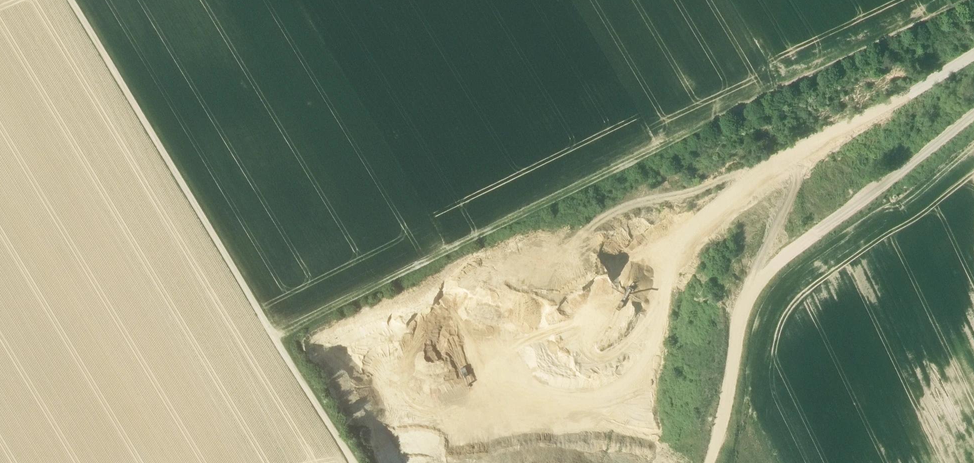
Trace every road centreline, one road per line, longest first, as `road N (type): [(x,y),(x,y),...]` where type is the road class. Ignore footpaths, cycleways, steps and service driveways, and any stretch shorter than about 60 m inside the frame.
road 1 (track): [(973,0),(268,337)]
road 2 (track): [(352,462),(68,0)]

